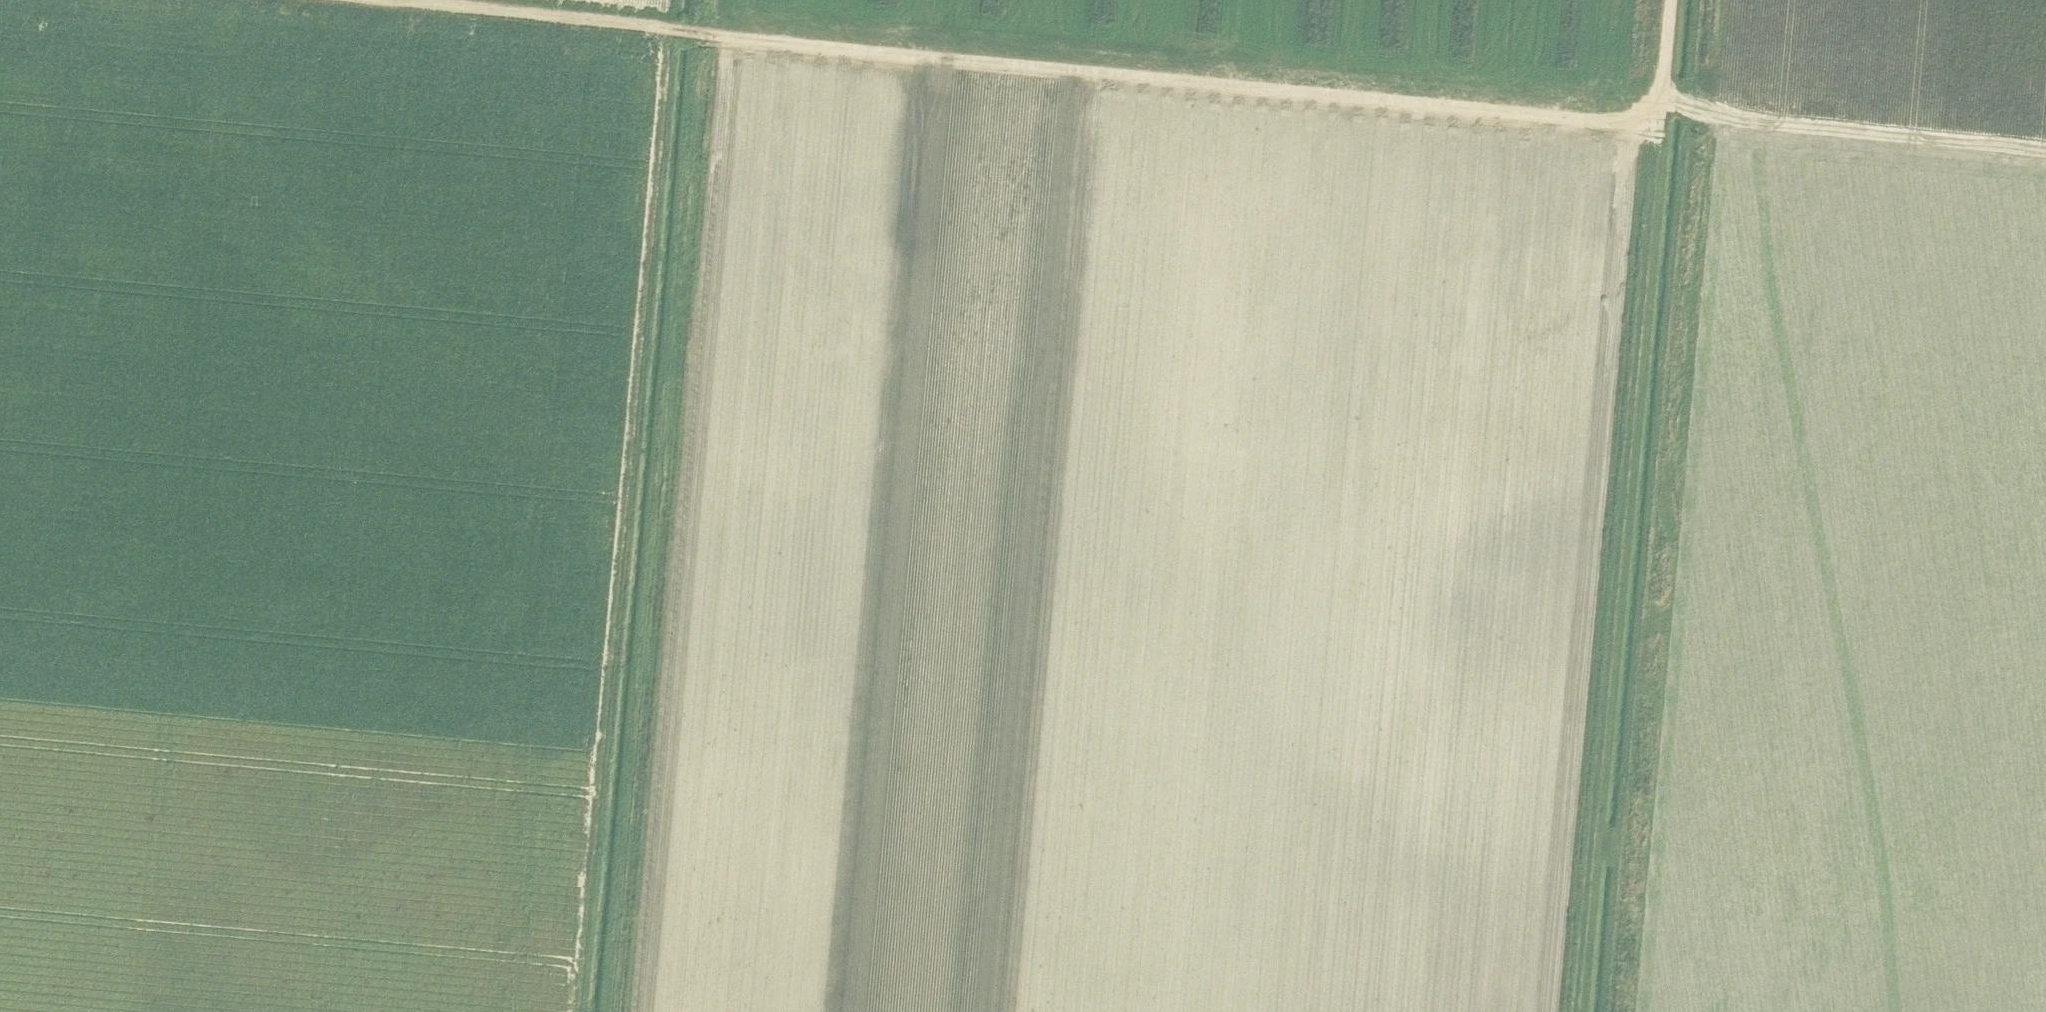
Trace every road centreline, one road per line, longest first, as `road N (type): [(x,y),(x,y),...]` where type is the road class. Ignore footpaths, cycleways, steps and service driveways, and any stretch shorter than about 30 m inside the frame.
road 1 (track): [(1584,1011),(1673,0)]

